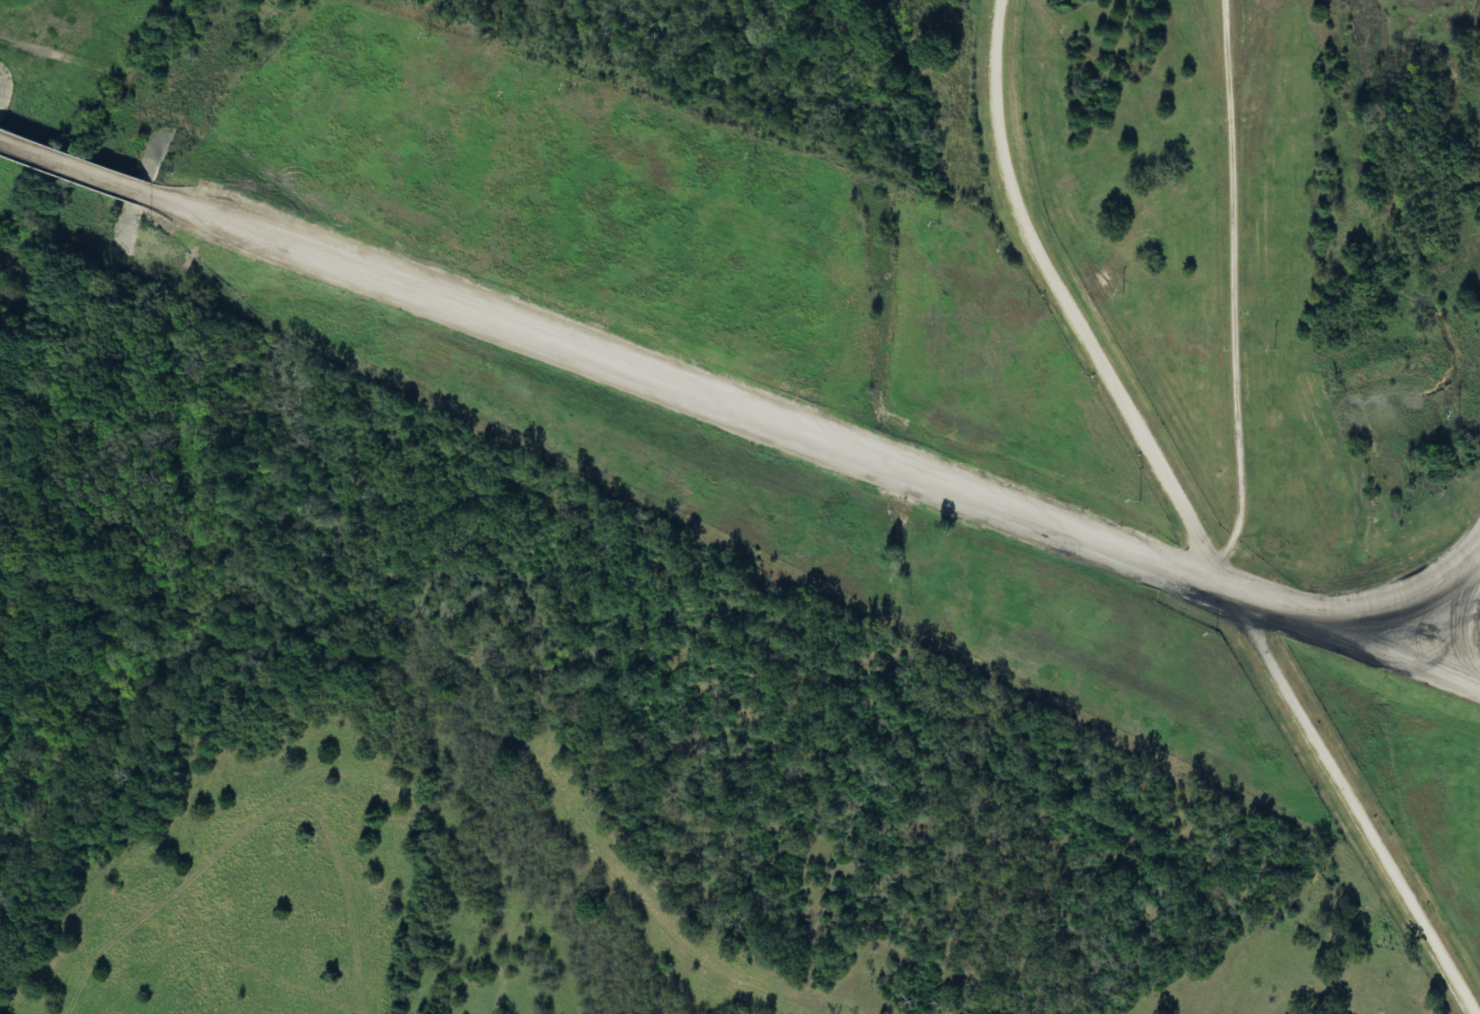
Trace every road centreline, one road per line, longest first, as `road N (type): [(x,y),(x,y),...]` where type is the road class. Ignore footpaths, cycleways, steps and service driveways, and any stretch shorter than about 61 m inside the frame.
road 1 (residential): [(1473,1013),(1032,242),(997,117),(1002,0)]

